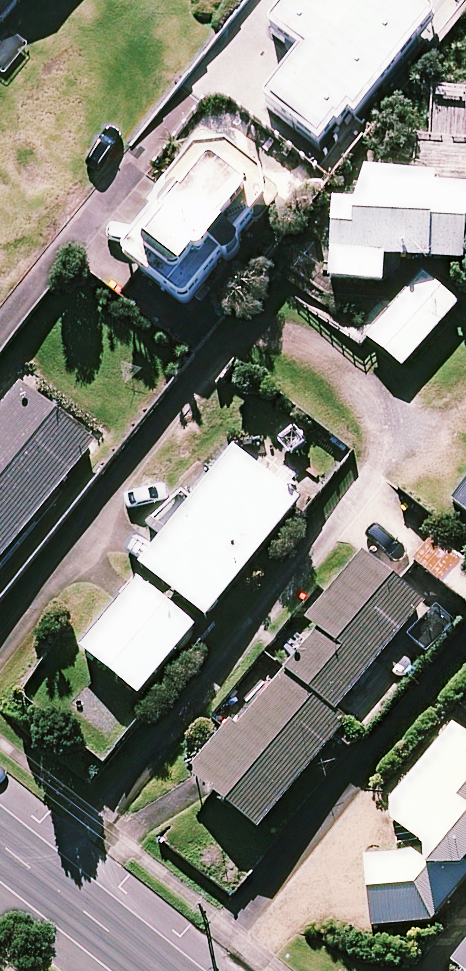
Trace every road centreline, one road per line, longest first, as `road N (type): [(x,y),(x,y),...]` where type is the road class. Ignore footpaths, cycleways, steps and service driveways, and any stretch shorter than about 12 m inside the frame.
road 1 (tertiary): [(0,849),(152,970)]

